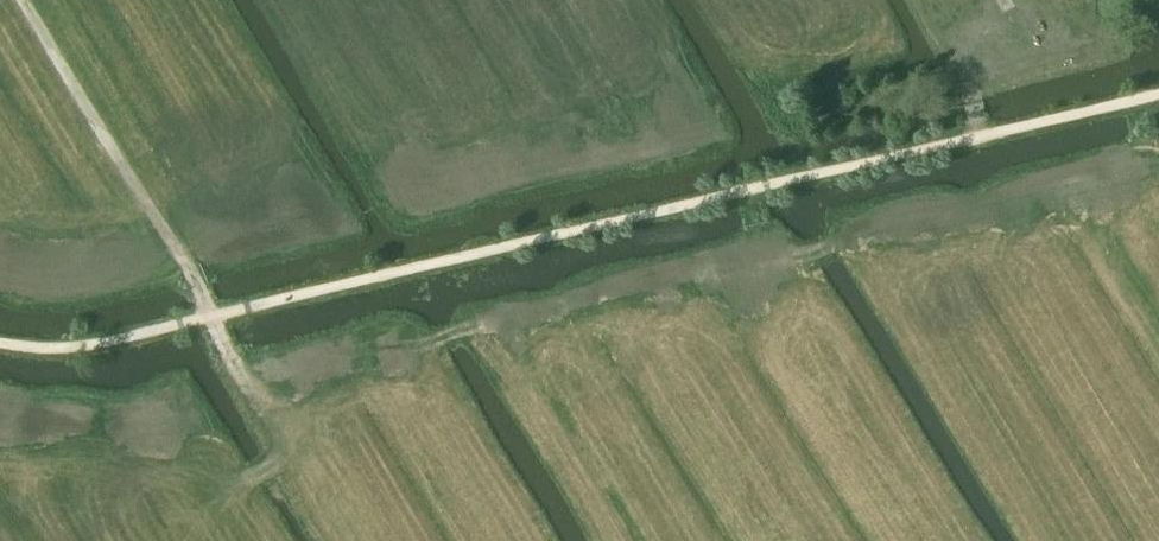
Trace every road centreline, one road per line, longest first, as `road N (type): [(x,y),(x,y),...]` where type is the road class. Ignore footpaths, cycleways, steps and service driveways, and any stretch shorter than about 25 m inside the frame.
road 1 (track): [(0,342),(83,347),(1158,96)]
road 2 (track): [(208,317),(235,365),(267,388),(314,387),(394,345),(543,304),(852,240)]
road 3 (track): [(208,317),(16,0)]

